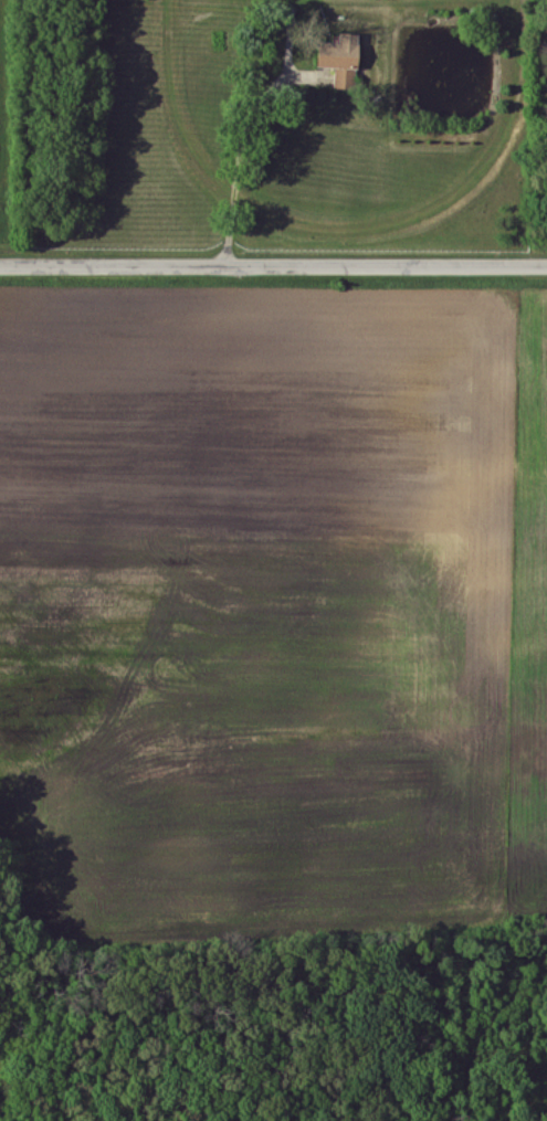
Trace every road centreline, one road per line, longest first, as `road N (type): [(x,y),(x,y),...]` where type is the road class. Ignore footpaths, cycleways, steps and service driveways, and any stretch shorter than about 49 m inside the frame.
road 1 (residential): [(546,265),(0,266)]

